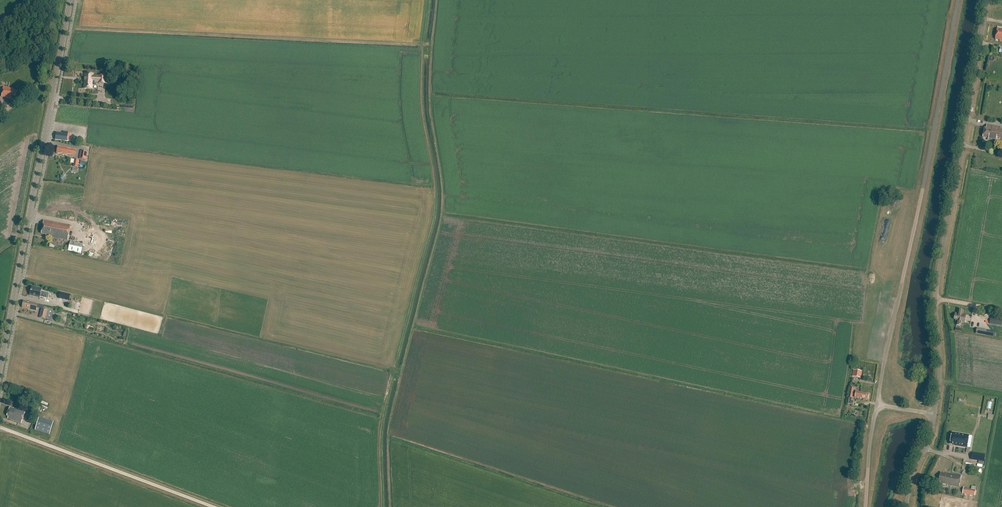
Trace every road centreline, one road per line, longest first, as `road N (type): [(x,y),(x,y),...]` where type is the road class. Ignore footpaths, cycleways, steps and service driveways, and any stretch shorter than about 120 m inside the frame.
road 1 (track): [(380,506),(382,416),(433,217),(421,112),(428,0)]
road 2 (track): [(390,506),(389,430),(442,207),(431,106),(437,0)]
road 3 (unclassified): [(935,414),(936,287),(988,0)]
road 4 (unclassified): [(877,404),(958,0)]
road 5 (secondary): [(0,366),(71,0)]
road 6 (unclassified): [(0,428),(213,506)]

